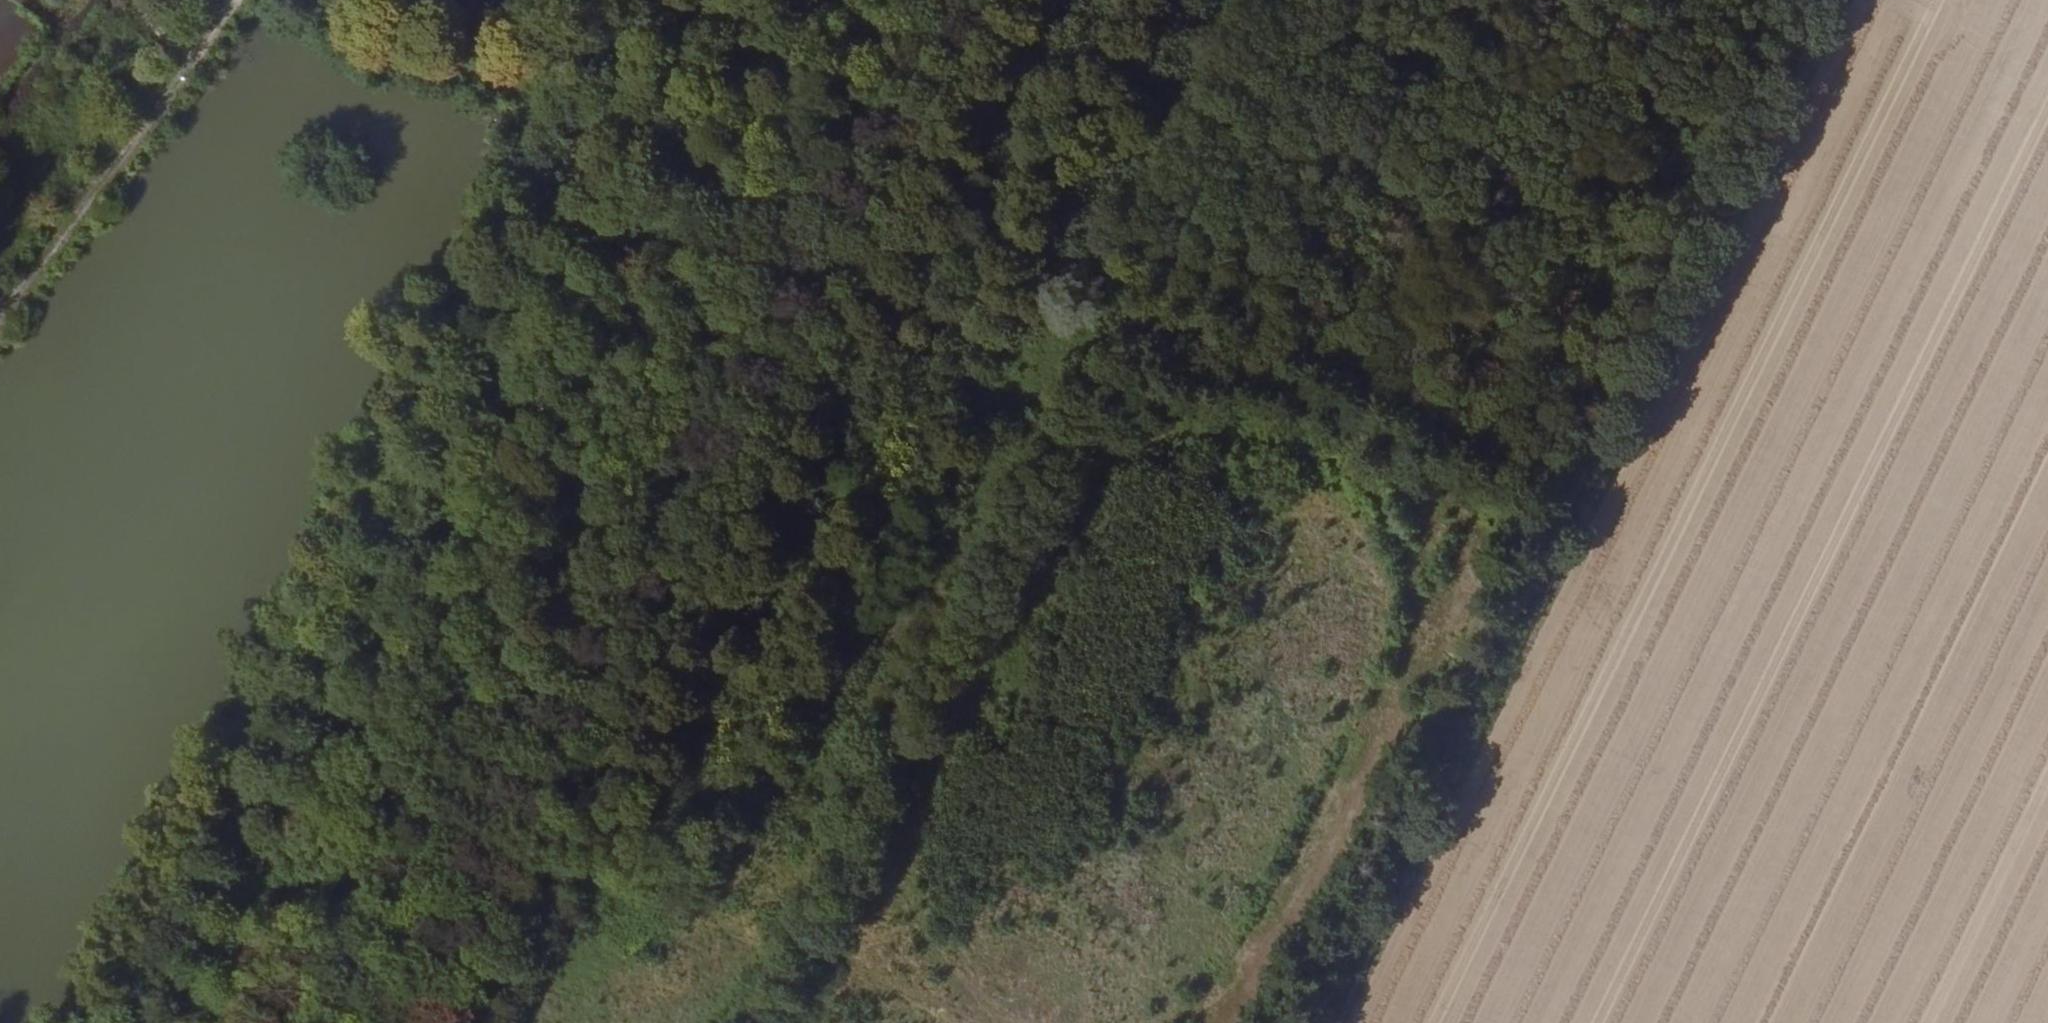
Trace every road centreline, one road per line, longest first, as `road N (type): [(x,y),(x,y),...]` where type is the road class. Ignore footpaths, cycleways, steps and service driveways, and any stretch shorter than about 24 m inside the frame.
road 1 (track): [(238,0),(0,308)]

